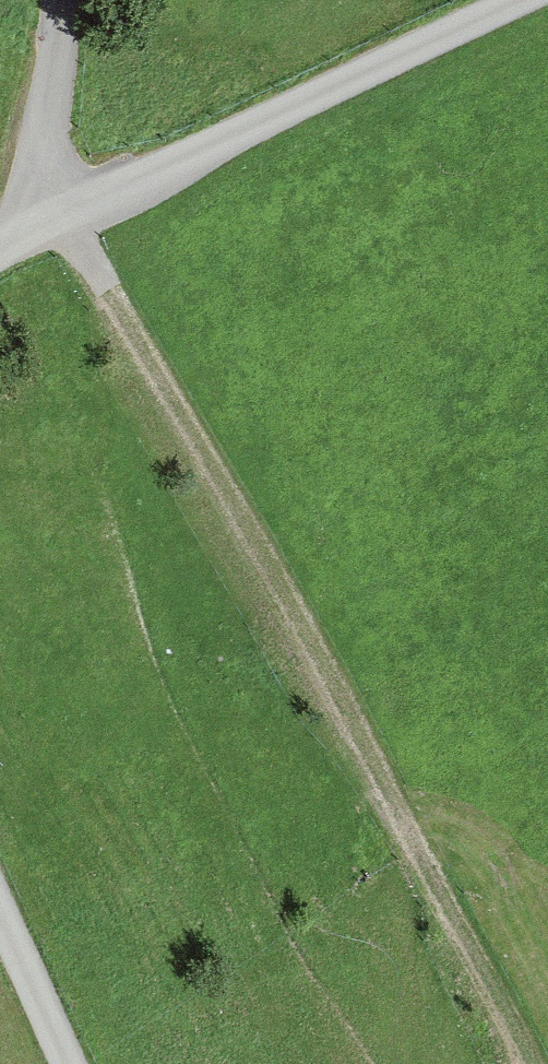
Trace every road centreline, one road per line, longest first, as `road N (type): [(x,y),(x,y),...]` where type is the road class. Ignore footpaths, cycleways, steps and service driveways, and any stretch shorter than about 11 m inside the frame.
road 1 (track): [(64,217),(312,640),(404,829),(533,1063)]
road 2 (unclassified): [(0,251),(524,0)]
road 3 (unclassified): [(66,1063),(0,913)]

